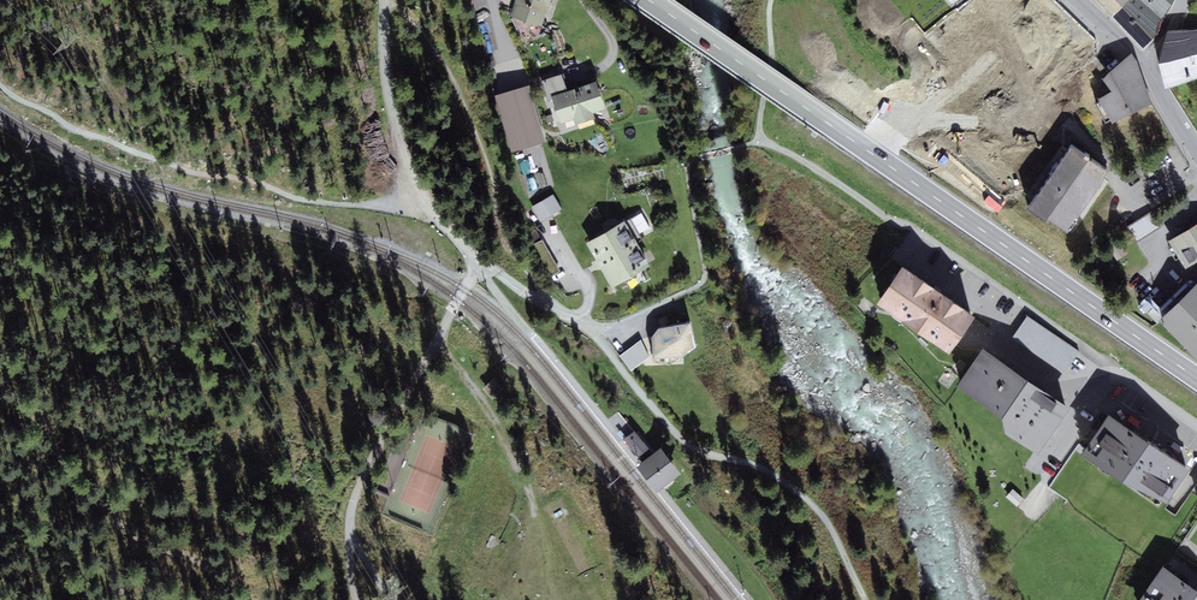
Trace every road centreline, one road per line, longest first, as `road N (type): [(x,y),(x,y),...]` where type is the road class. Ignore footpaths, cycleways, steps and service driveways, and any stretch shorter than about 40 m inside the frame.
road 1 (primary): [(1196,378),(649,0)]
road 2 (track): [(419,195),(344,205),(197,174),(68,127),(0,85)]
road 3 (track): [(581,321),(680,438),(763,469),(819,511),(865,599)]
road 4 (track): [(481,261),(359,485),(350,532),(356,599)]
road 5 (residential): [(387,0),(386,95),(419,195),(481,261)]
road 6 (residential): [(1196,426),(1126,377),(1055,381),(978,335)]

